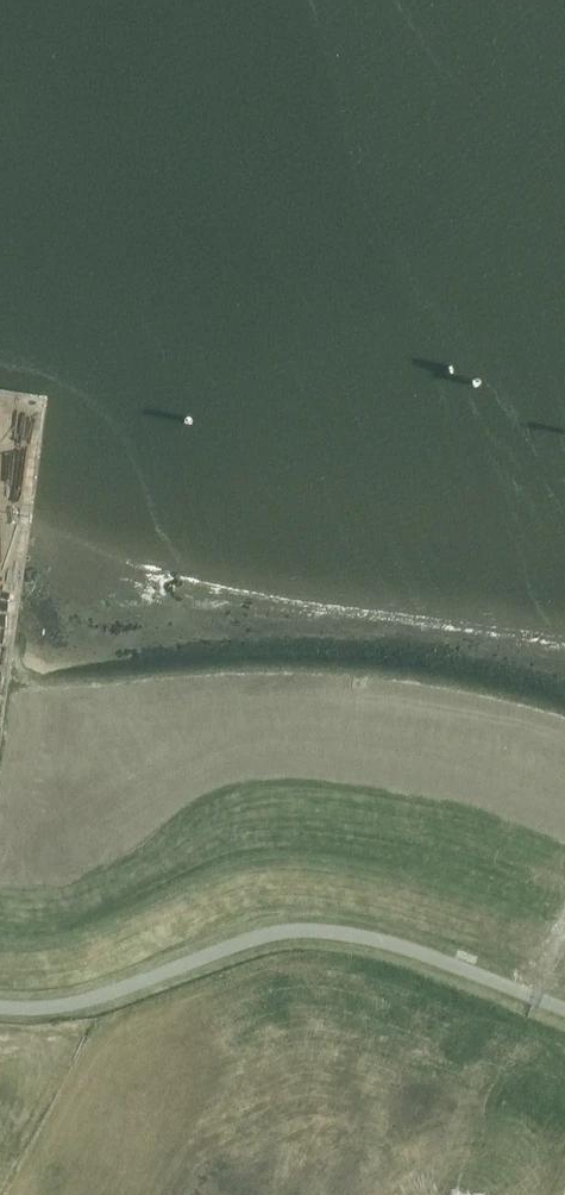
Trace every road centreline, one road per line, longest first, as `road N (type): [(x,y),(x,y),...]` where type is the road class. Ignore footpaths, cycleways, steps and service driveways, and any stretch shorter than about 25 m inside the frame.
road 1 (unclassified): [(564,1011),(394,946),(330,932),(261,935),(113,992),(40,1008),(0,1004)]

